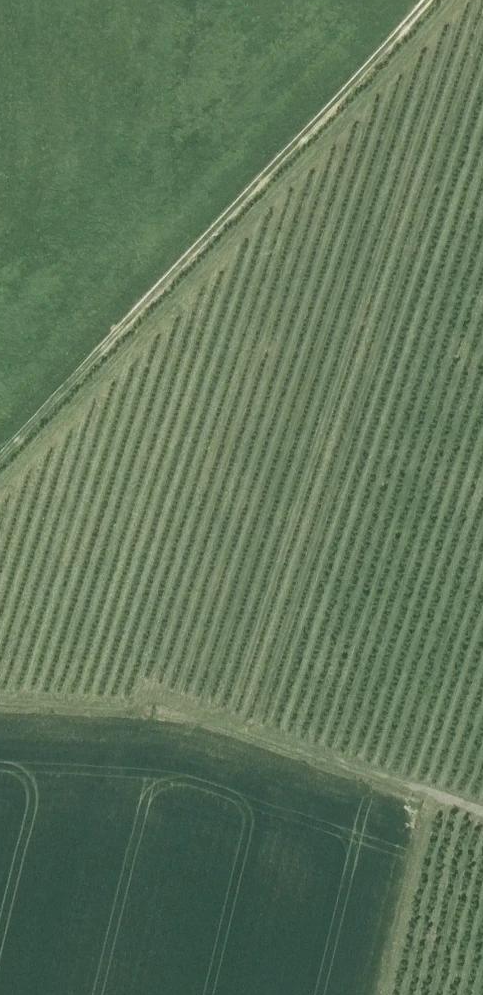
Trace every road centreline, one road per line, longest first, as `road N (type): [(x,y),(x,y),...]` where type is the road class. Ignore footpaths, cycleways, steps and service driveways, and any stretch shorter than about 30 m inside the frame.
road 1 (track): [(0,463),(427,0)]

